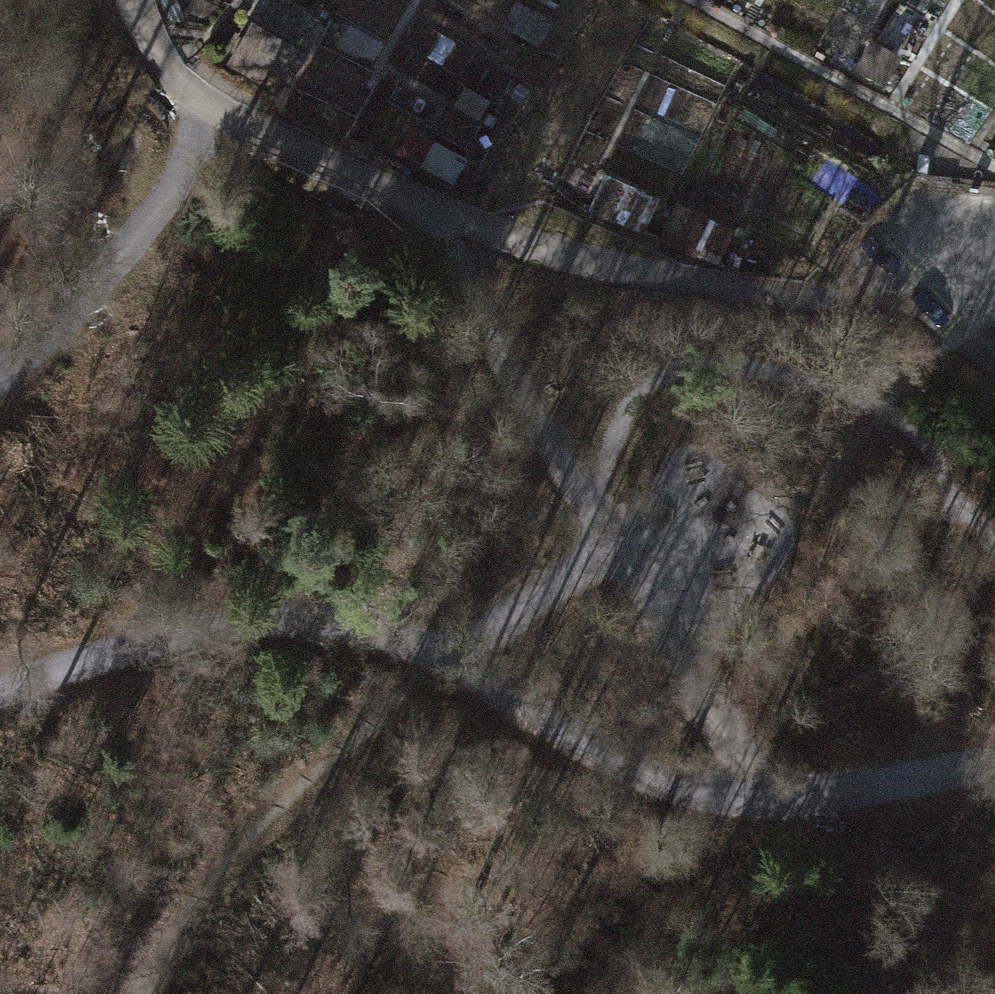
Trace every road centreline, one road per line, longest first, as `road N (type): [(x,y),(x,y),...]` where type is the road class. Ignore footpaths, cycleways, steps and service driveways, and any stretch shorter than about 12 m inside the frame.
road 1 (track): [(0,695),(200,629),(331,627),(441,656),(642,769),(712,796),(766,799),(994,768)]
road 2 (track): [(132,0),(176,73),(220,108),(401,197),(602,258),(811,297),(985,265)]
road 3 (track): [(609,538),(602,454),(637,377),(679,359),(771,370),(886,407)]
road 4 (track): [(401,197),(609,538)]
road 5 (track): [(0,370),(114,263),(220,108)]
road 6 (track): [(609,538),(766,799)]
road 7 (track): [(441,656),(609,538)]
road 8 (track): [(142,993),(154,951),(225,848)]

